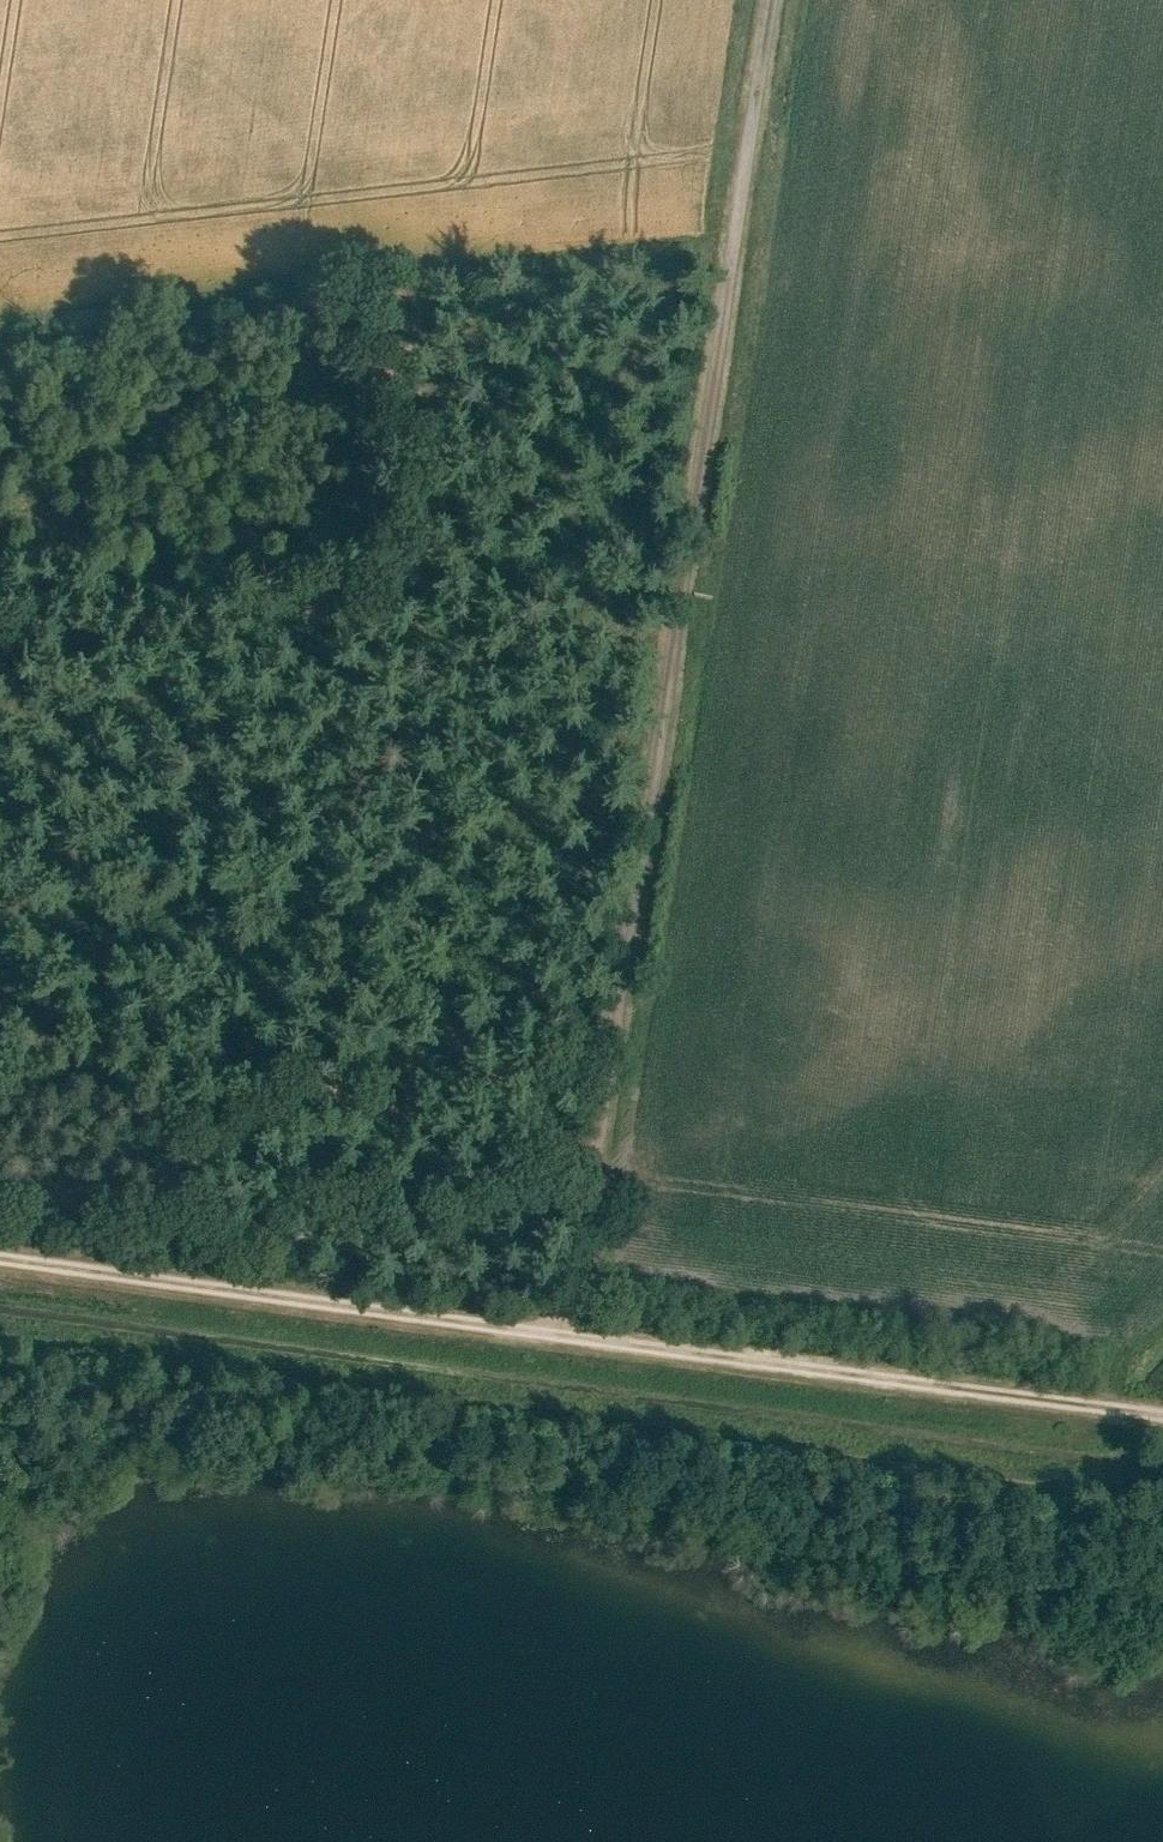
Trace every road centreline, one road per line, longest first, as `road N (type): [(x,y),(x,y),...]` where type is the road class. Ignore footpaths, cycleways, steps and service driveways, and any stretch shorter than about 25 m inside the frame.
road 1 (track): [(566,1321),(771,0)]
road 2 (unclassified): [(1162,1407),(0,1244)]

